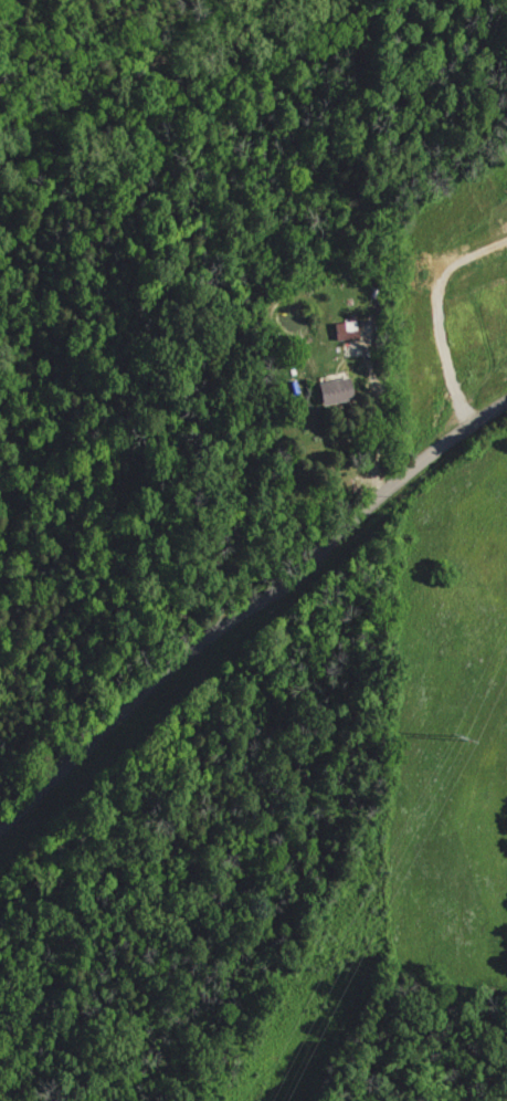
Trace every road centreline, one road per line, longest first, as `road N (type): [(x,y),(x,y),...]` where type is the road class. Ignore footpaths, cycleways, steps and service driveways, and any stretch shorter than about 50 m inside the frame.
road 1 (residential): [(0,822),(202,637),(506,397)]

